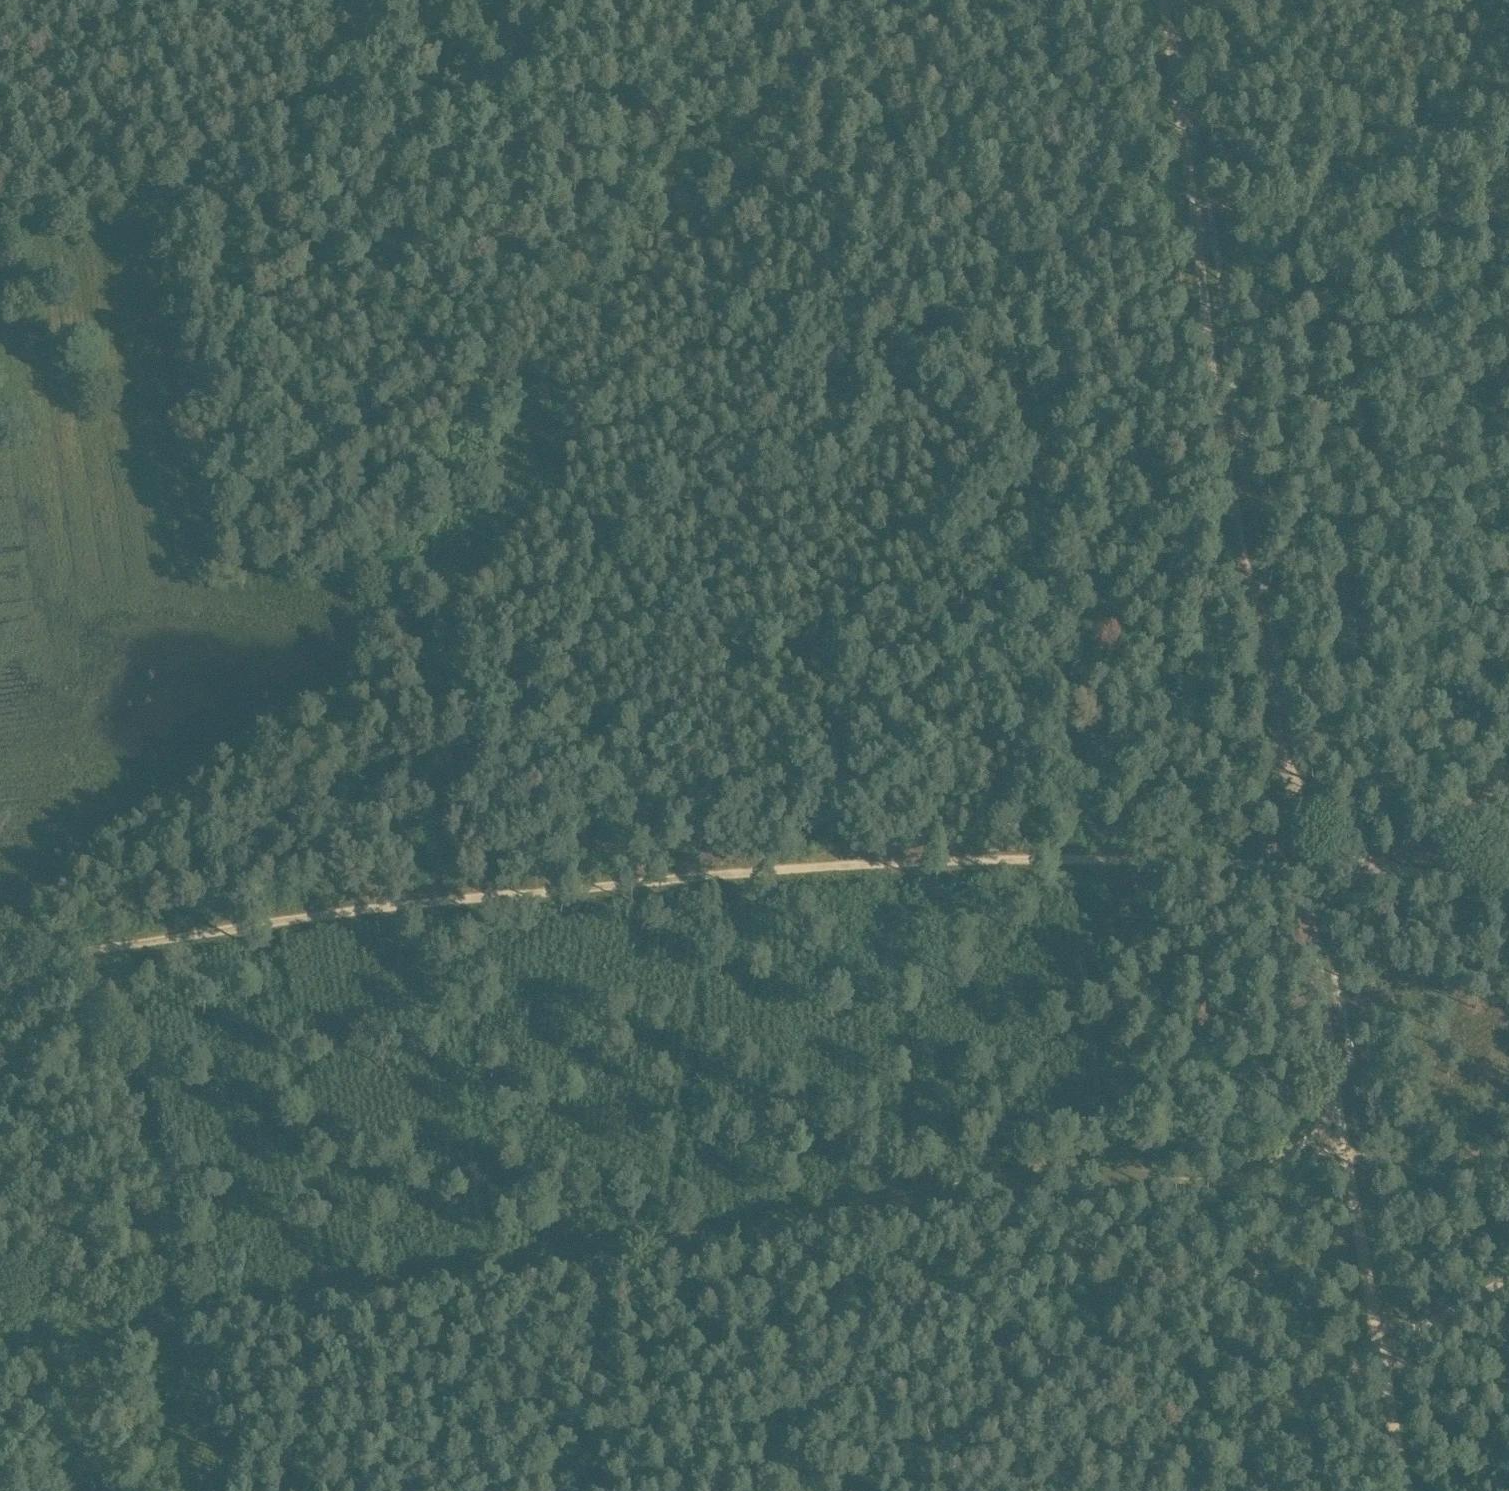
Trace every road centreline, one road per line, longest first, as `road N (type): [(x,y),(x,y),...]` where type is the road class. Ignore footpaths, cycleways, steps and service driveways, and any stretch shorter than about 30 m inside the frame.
road 1 (track): [(1135,1176),(163,1325),(110,950)]
road 2 (track): [(0,964),(386,910),(840,867),(1305,865)]
road 3 (track): [(1305,865),(1297,762),(1203,302),(1160,0)]
road 4 (track): [(1382,1351),(1357,1232),(1305,865)]
road 5 (track): [(1135,1176),(1109,981),(1110,930),(1129,864)]
road 6 (track): [(1342,1124),(1235,1180),(1135,1176)]
road 7 (track): [(1305,865),(1508,878)]
road 8 (track): [(1248,1490),(1313,1413),(1382,1351)]
road 9 (track): [(1382,1351),(1508,1275)]
road 10 (track): [(1416,1490),(1382,1351)]

